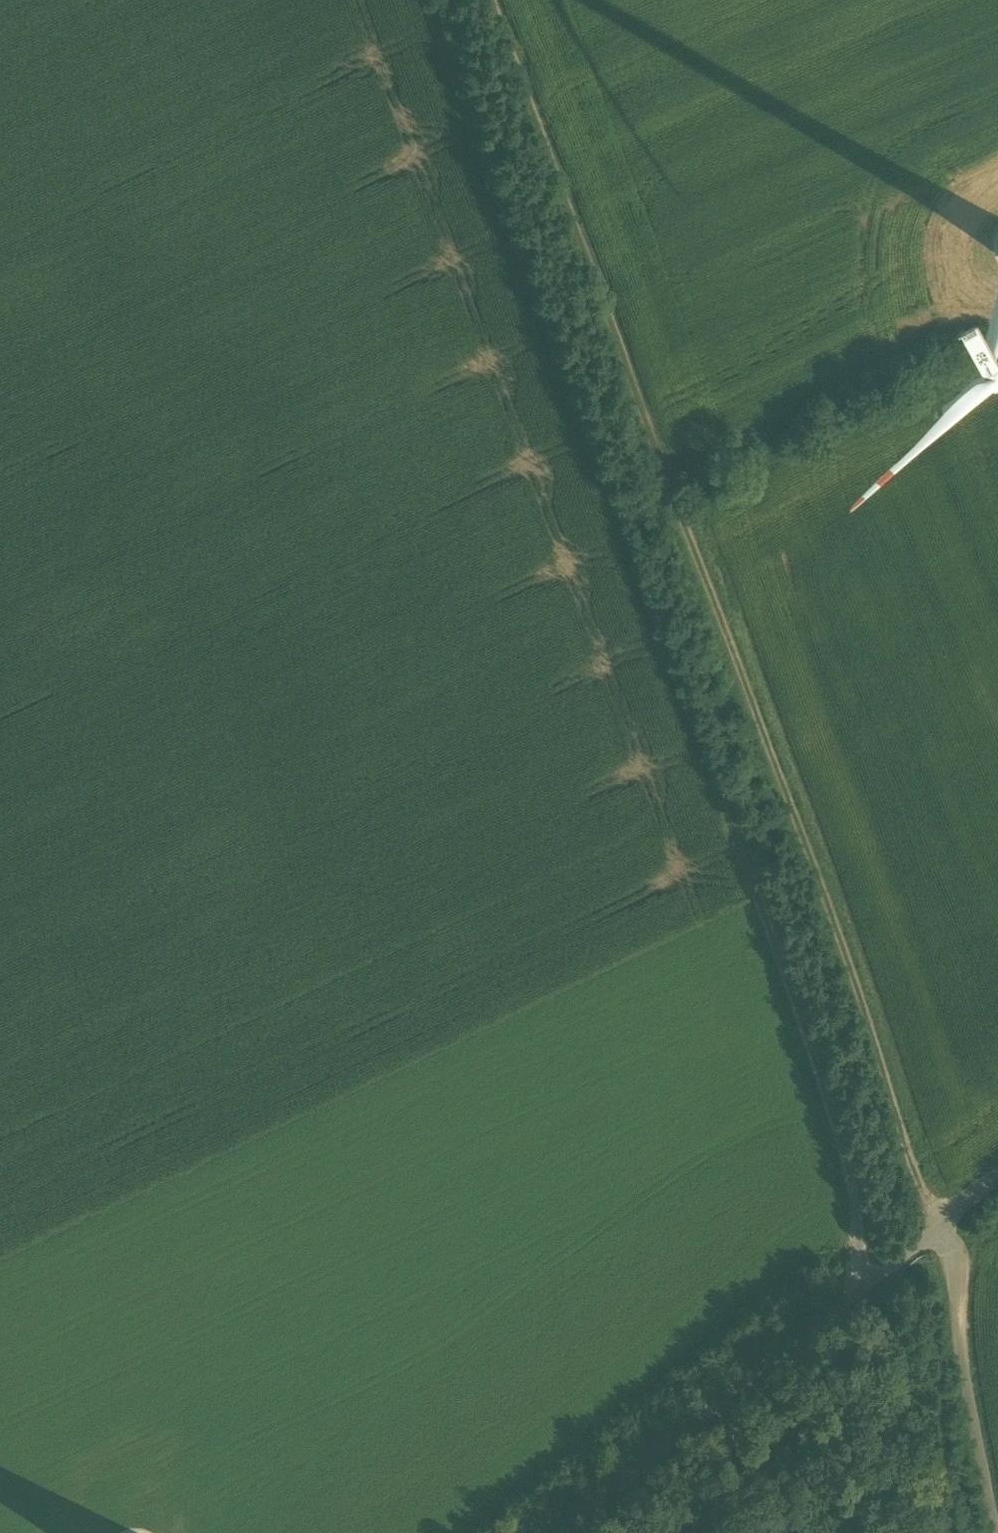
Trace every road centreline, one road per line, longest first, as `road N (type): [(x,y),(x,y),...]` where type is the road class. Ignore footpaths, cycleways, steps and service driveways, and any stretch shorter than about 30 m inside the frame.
road 1 (track): [(924,1236),(860,994),(487,0)]
road 2 (unclassified): [(548,1532),(940,1223)]
road 3 (track): [(851,1292),(852,1193),(758,900)]
road 4 (unclassified): [(940,1223),(992,1532)]

